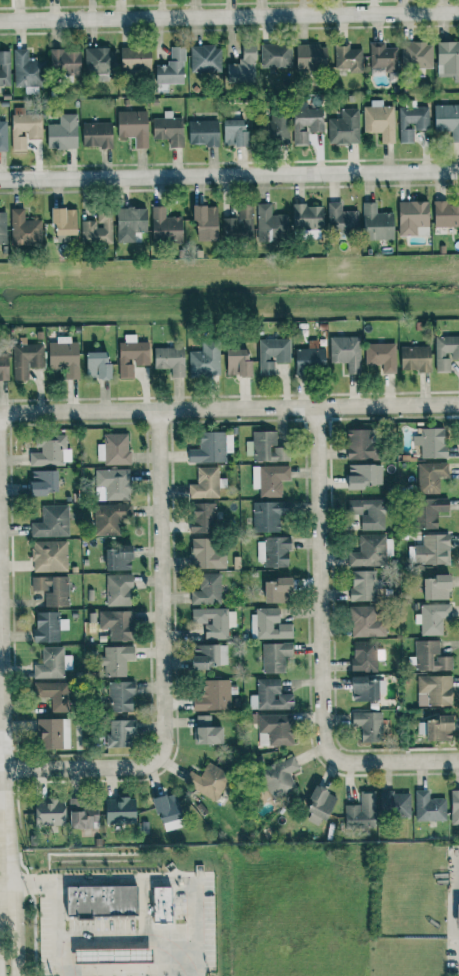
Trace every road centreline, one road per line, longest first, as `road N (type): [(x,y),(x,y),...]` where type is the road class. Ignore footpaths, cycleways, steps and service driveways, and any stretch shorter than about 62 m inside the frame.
road 1 (residential): [(12,975),(0,414)]
road 2 (residential): [(5,770),(145,768),(166,756),(161,410)]
road 3 (residential): [(458,759),(332,758),(324,724),(325,407)]
road 4 (residential): [(0,414),(458,404)]
road 5 (residential): [(0,22),(458,13)]
road 6 (residential): [(458,172),(0,180)]

